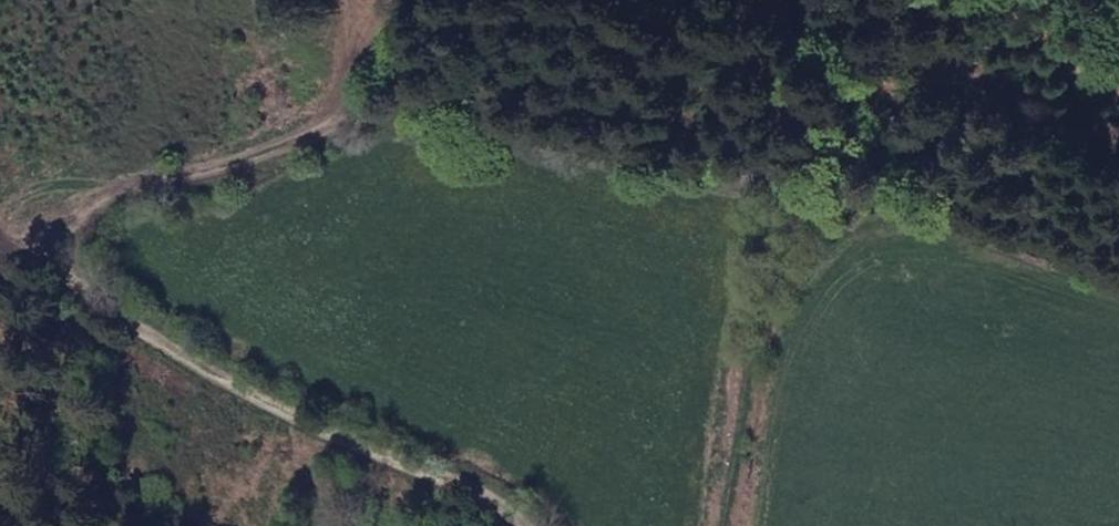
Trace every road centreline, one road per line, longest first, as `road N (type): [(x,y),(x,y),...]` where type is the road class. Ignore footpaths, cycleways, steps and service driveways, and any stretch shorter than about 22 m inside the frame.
road 1 (track): [(1118,280),(820,181),(427,118),(376,126),(274,179),(107,217),(77,279),(0,238)]
road 2 (track): [(1018,0),(836,186),(753,342),(728,525)]
road 3 (unclassified): [(77,279),(187,367),(507,525)]

